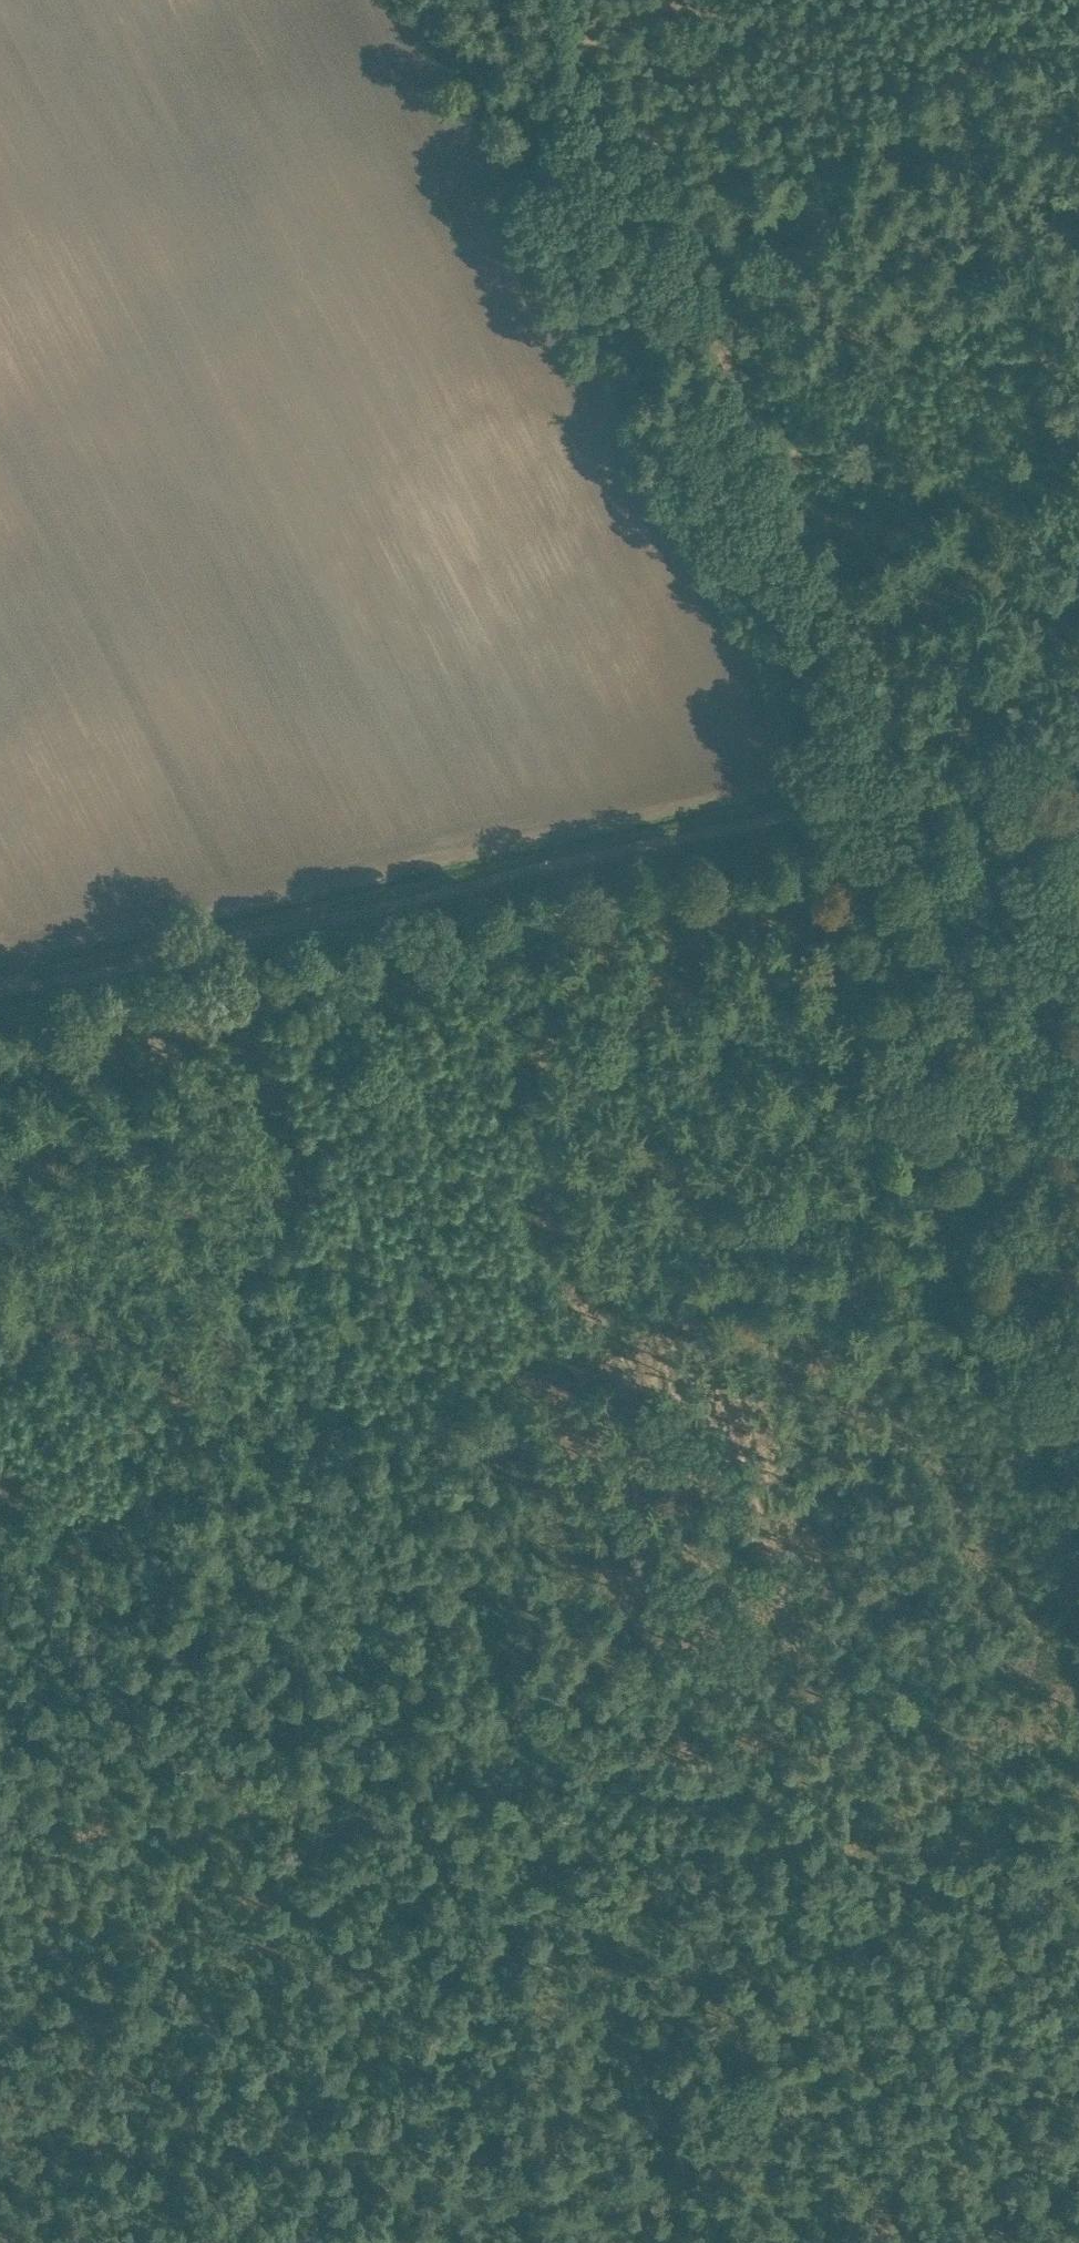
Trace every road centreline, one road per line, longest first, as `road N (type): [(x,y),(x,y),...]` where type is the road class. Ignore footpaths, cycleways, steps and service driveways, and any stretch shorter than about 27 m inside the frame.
road 1 (track): [(0,995),(853,798)]
road 2 (track): [(853,798),(1078,745)]

